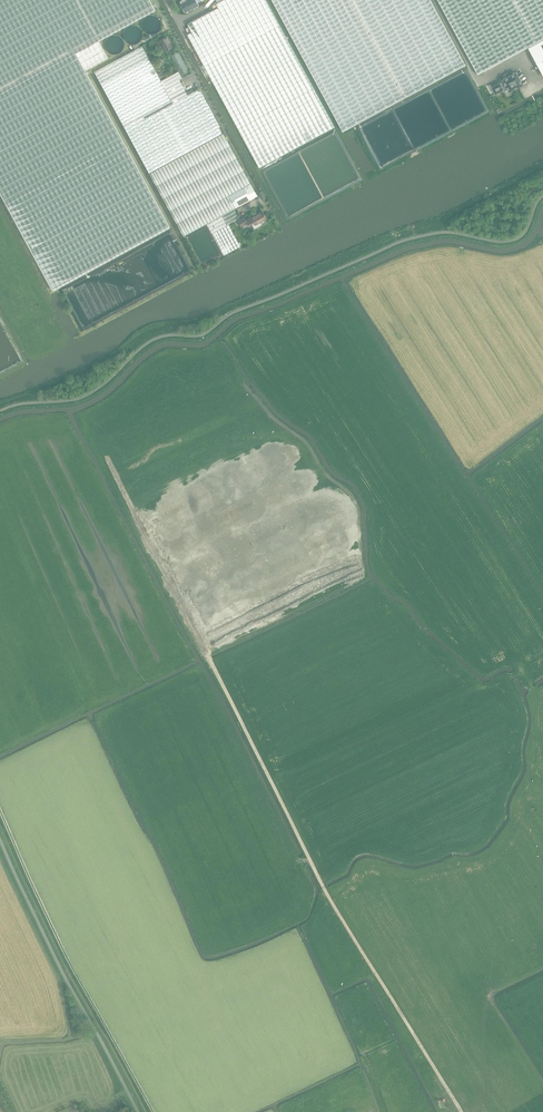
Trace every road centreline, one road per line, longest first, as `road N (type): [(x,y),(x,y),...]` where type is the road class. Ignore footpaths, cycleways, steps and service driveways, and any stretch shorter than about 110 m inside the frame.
road 1 (track): [(209,658),(323,886),(463,1111)]
road 2 (track): [(0,807),(59,938),(153,1111)]
road 3 (residential): [(261,198),(159,9)]
road 4 (unclassified): [(526,58),(478,84),(433,0)]

